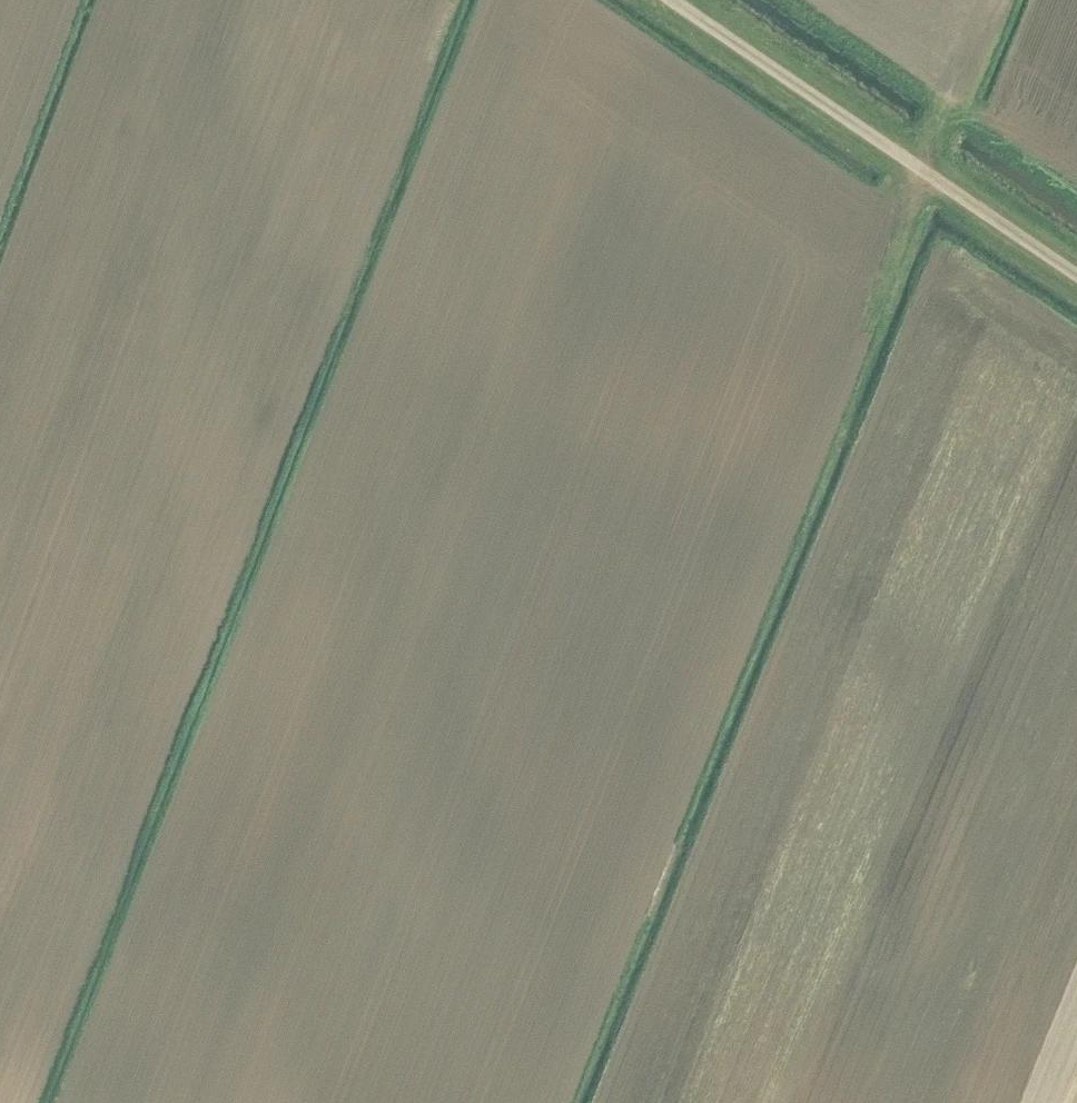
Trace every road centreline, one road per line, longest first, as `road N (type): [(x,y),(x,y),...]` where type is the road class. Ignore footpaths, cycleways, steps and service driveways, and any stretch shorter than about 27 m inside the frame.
road 1 (unclassified): [(1076,274),(674,0)]

